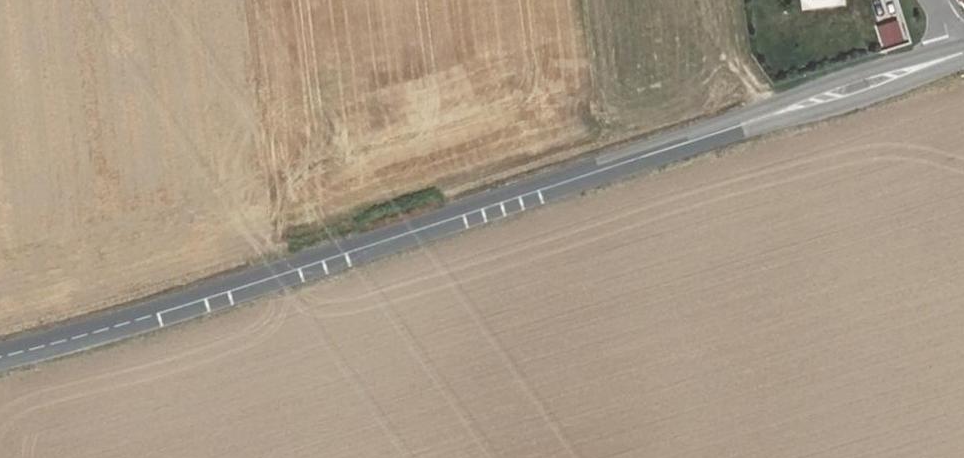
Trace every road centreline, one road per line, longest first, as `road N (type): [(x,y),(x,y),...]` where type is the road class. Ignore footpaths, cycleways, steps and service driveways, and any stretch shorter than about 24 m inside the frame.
road 1 (tertiary): [(0,350),(963,46)]

